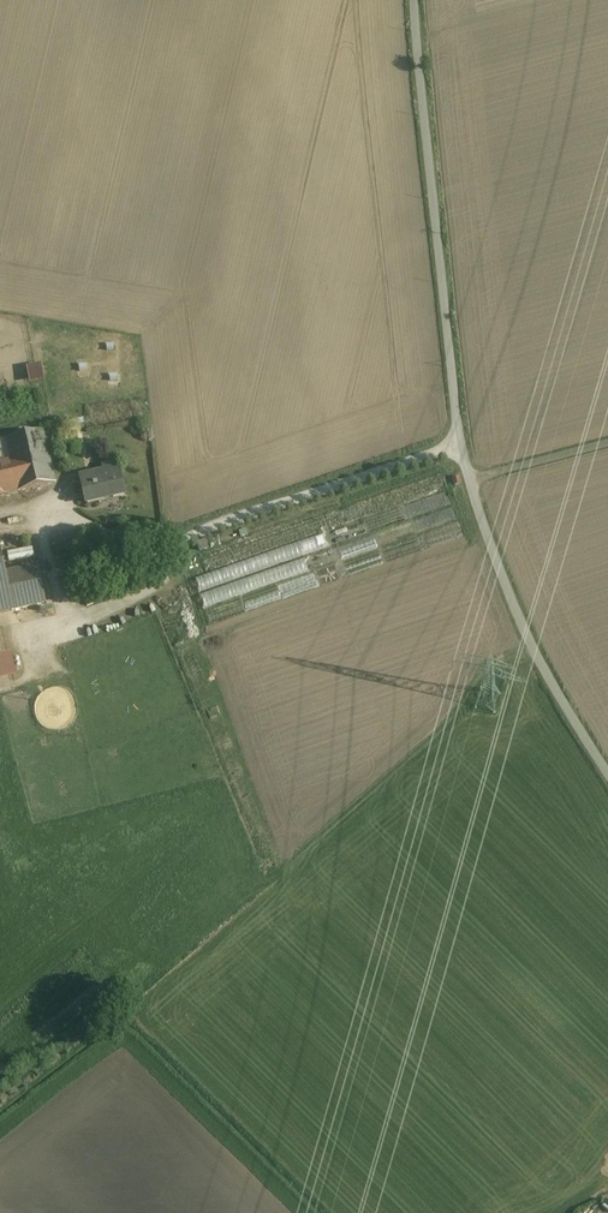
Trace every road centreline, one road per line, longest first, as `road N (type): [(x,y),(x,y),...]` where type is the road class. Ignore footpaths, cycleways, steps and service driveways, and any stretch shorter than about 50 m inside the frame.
road 1 (unclassified): [(469,480),(459,446),(414,0)]
road 2 (unclassified): [(607,775),(534,653),(469,480)]
road 3 (unclassified): [(469,480),(607,443)]

